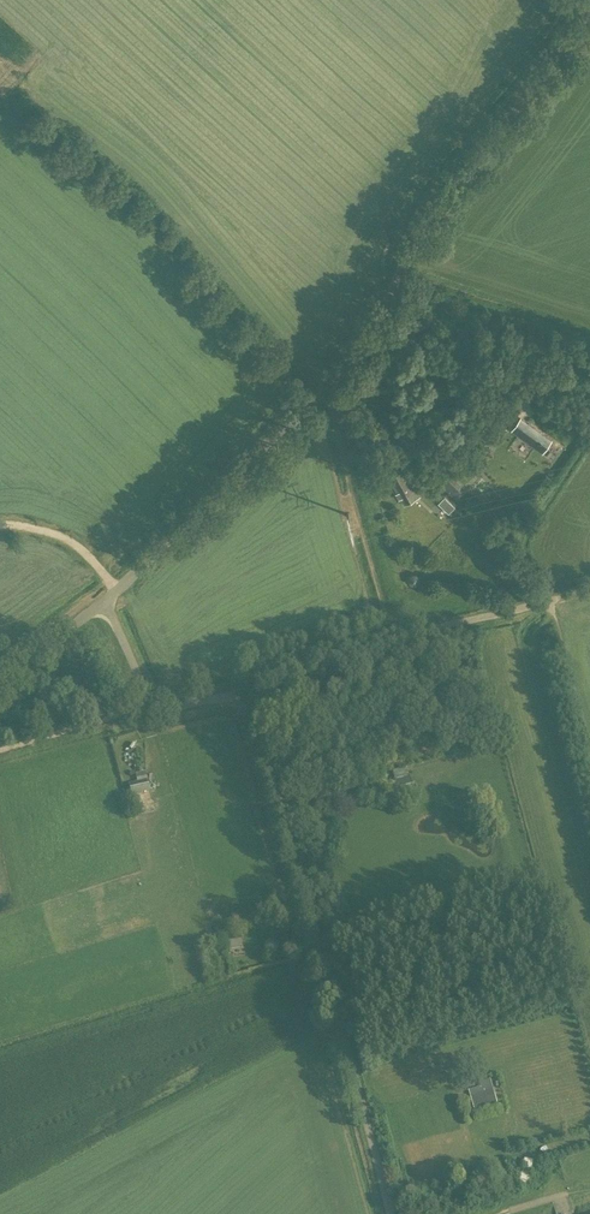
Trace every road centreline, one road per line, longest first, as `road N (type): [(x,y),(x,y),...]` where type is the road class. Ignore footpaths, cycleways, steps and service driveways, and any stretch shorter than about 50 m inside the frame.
road 1 (tertiary): [(104,601),(363,335),(417,216),(583,0)]
road 2 (unclassified): [(390,1213),(282,810),(251,716),(230,699)]
road 3 (unclassified): [(230,699),(257,682),(551,600)]
road 4 (unclassified): [(157,708),(0,749)]
road 5 (tertiary): [(0,682),(104,601)]

